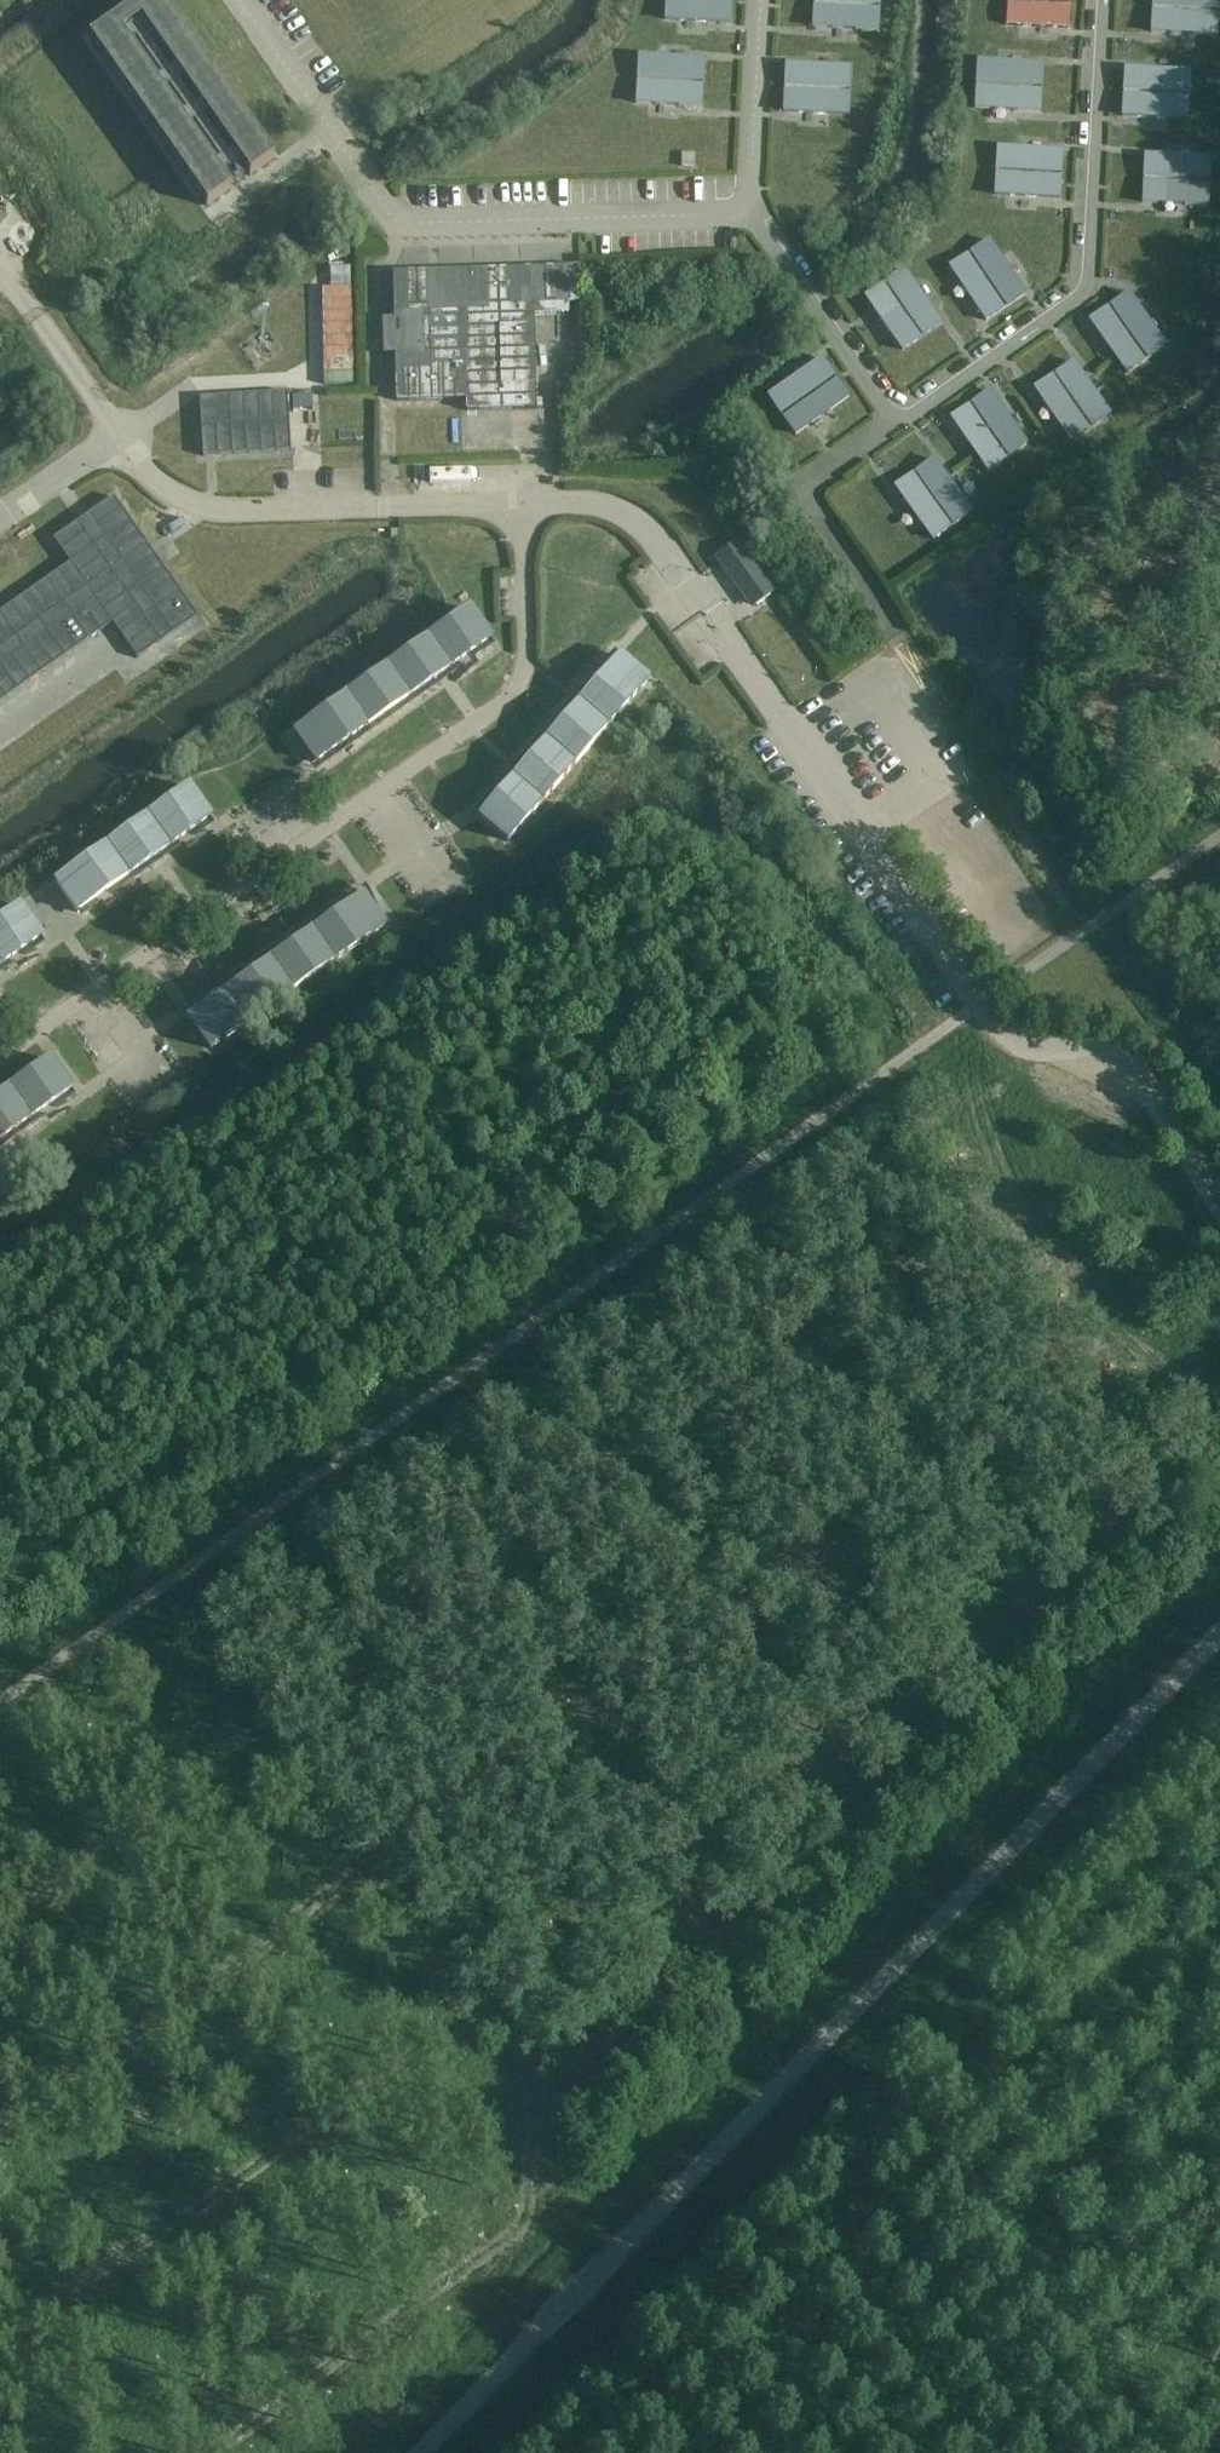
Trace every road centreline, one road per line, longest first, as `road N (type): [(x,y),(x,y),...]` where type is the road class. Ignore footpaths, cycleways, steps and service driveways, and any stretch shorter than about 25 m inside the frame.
road 1 (unclassified): [(424,2452),(1219,1634)]

